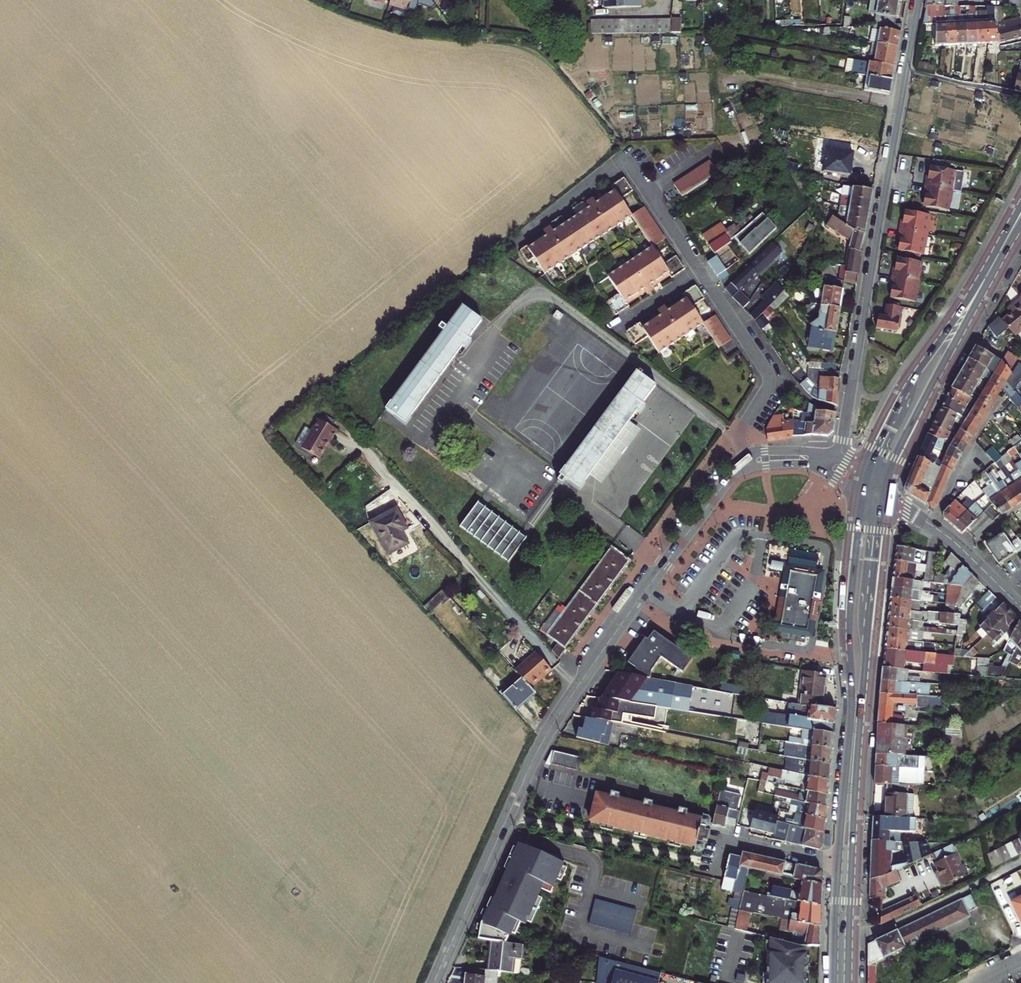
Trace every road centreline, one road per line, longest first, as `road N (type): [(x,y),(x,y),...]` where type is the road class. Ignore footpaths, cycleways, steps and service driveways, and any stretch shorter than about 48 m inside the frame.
road 1 (residential): [(434,982),(541,745),(724,483)]
road 2 (residential): [(836,457),(919,0)]
road 3 (primary): [(858,489),(838,863)]
road 4 (primary): [(1020,198),(949,324),(891,406),(863,469)]
road 5 (primary): [(888,499),(911,433),(1020,231)]
road 6 (residential): [(503,253),(625,157),(700,271)]
road 7 (primary): [(855,864),(869,637)]
road 8 (residential): [(700,271),(769,377),(743,430),(745,457)]
road 9 (tertiary): [(888,499),(954,543),(1020,607)]
road 10 (residential): [(838,863),(720,841),(714,865)]
road 11 (primary): [(869,637),(872,495)]
road 12 (primary): [(869,637),(888,499)]

